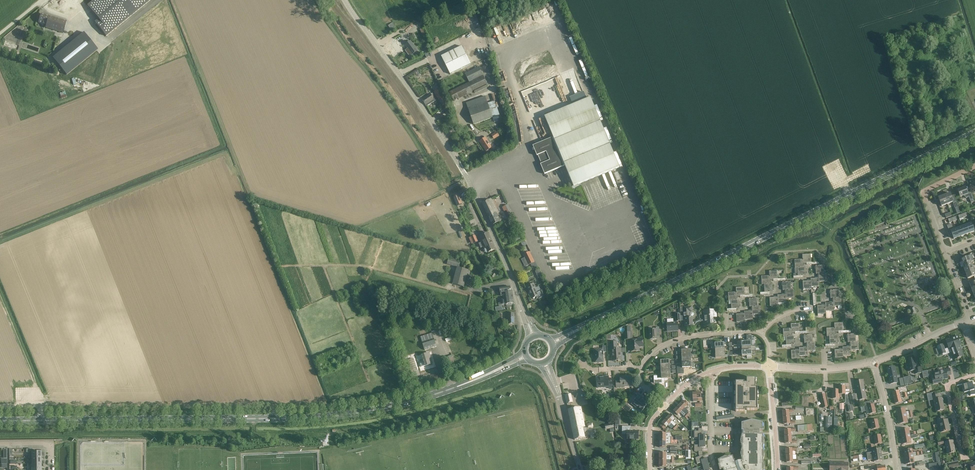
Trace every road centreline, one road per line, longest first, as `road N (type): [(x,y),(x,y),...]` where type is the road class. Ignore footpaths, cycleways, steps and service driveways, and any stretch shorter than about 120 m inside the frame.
road 1 (primary): [(0,421),(358,414),(493,372)]
road 2 (primary): [(585,327),(974,133)]
road 3 (tertiary): [(523,313),(463,172),(344,0)]
road 4 (residential): [(642,368),(660,347),(684,338),(761,334)]

